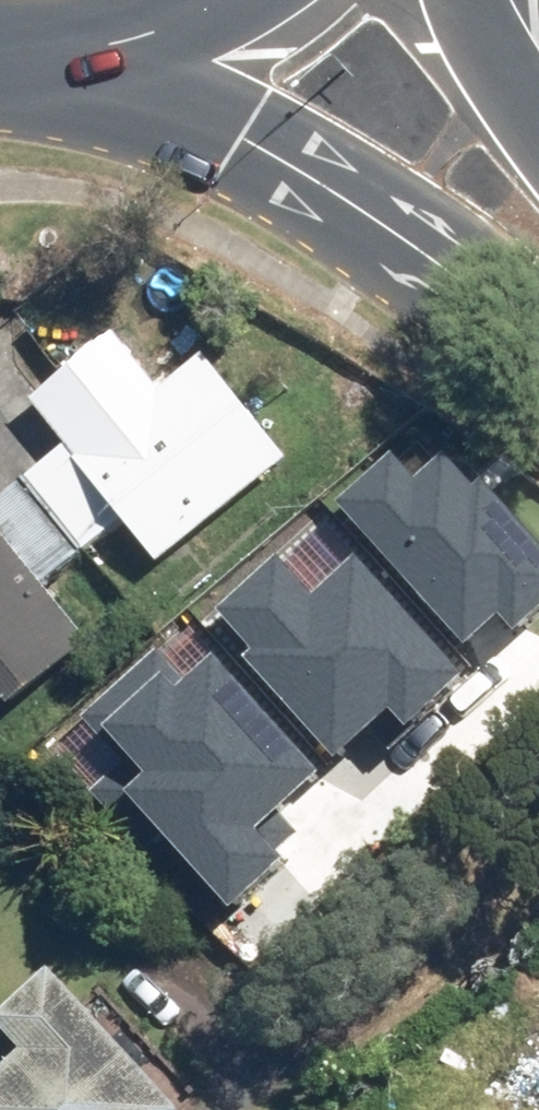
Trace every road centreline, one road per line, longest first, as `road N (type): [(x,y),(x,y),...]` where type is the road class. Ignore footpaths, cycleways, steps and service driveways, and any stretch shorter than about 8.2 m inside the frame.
road 1 (secondary): [(538,338),(301,163),(61,43)]
road 2 (secondary): [(197,0),(177,13),(61,43)]

